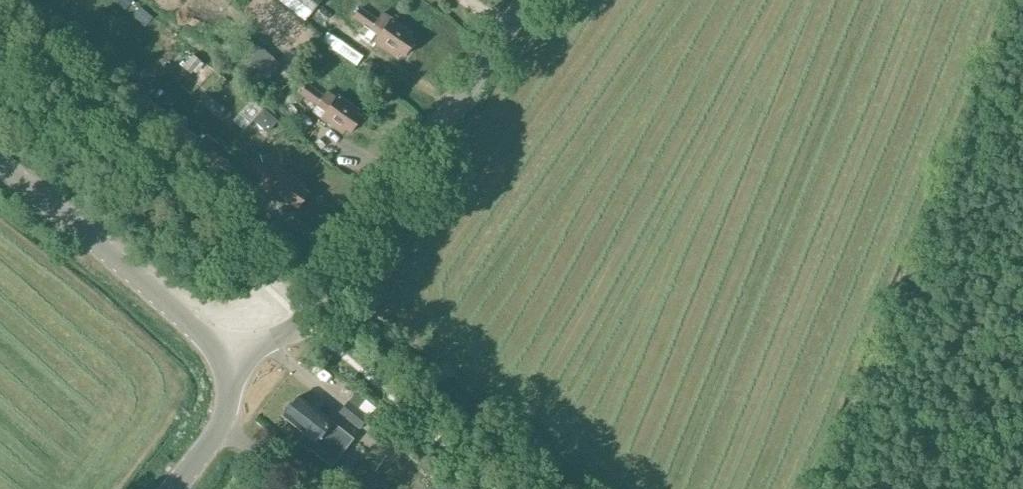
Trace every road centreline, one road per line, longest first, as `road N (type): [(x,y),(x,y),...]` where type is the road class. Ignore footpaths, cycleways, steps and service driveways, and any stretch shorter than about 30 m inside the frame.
road 1 (tertiary): [(225,359),(303,320),(527,0)]
road 2 (tertiary): [(225,359),(0,167)]
road 3 (tertiary): [(172,488),(220,429),(225,359)]

